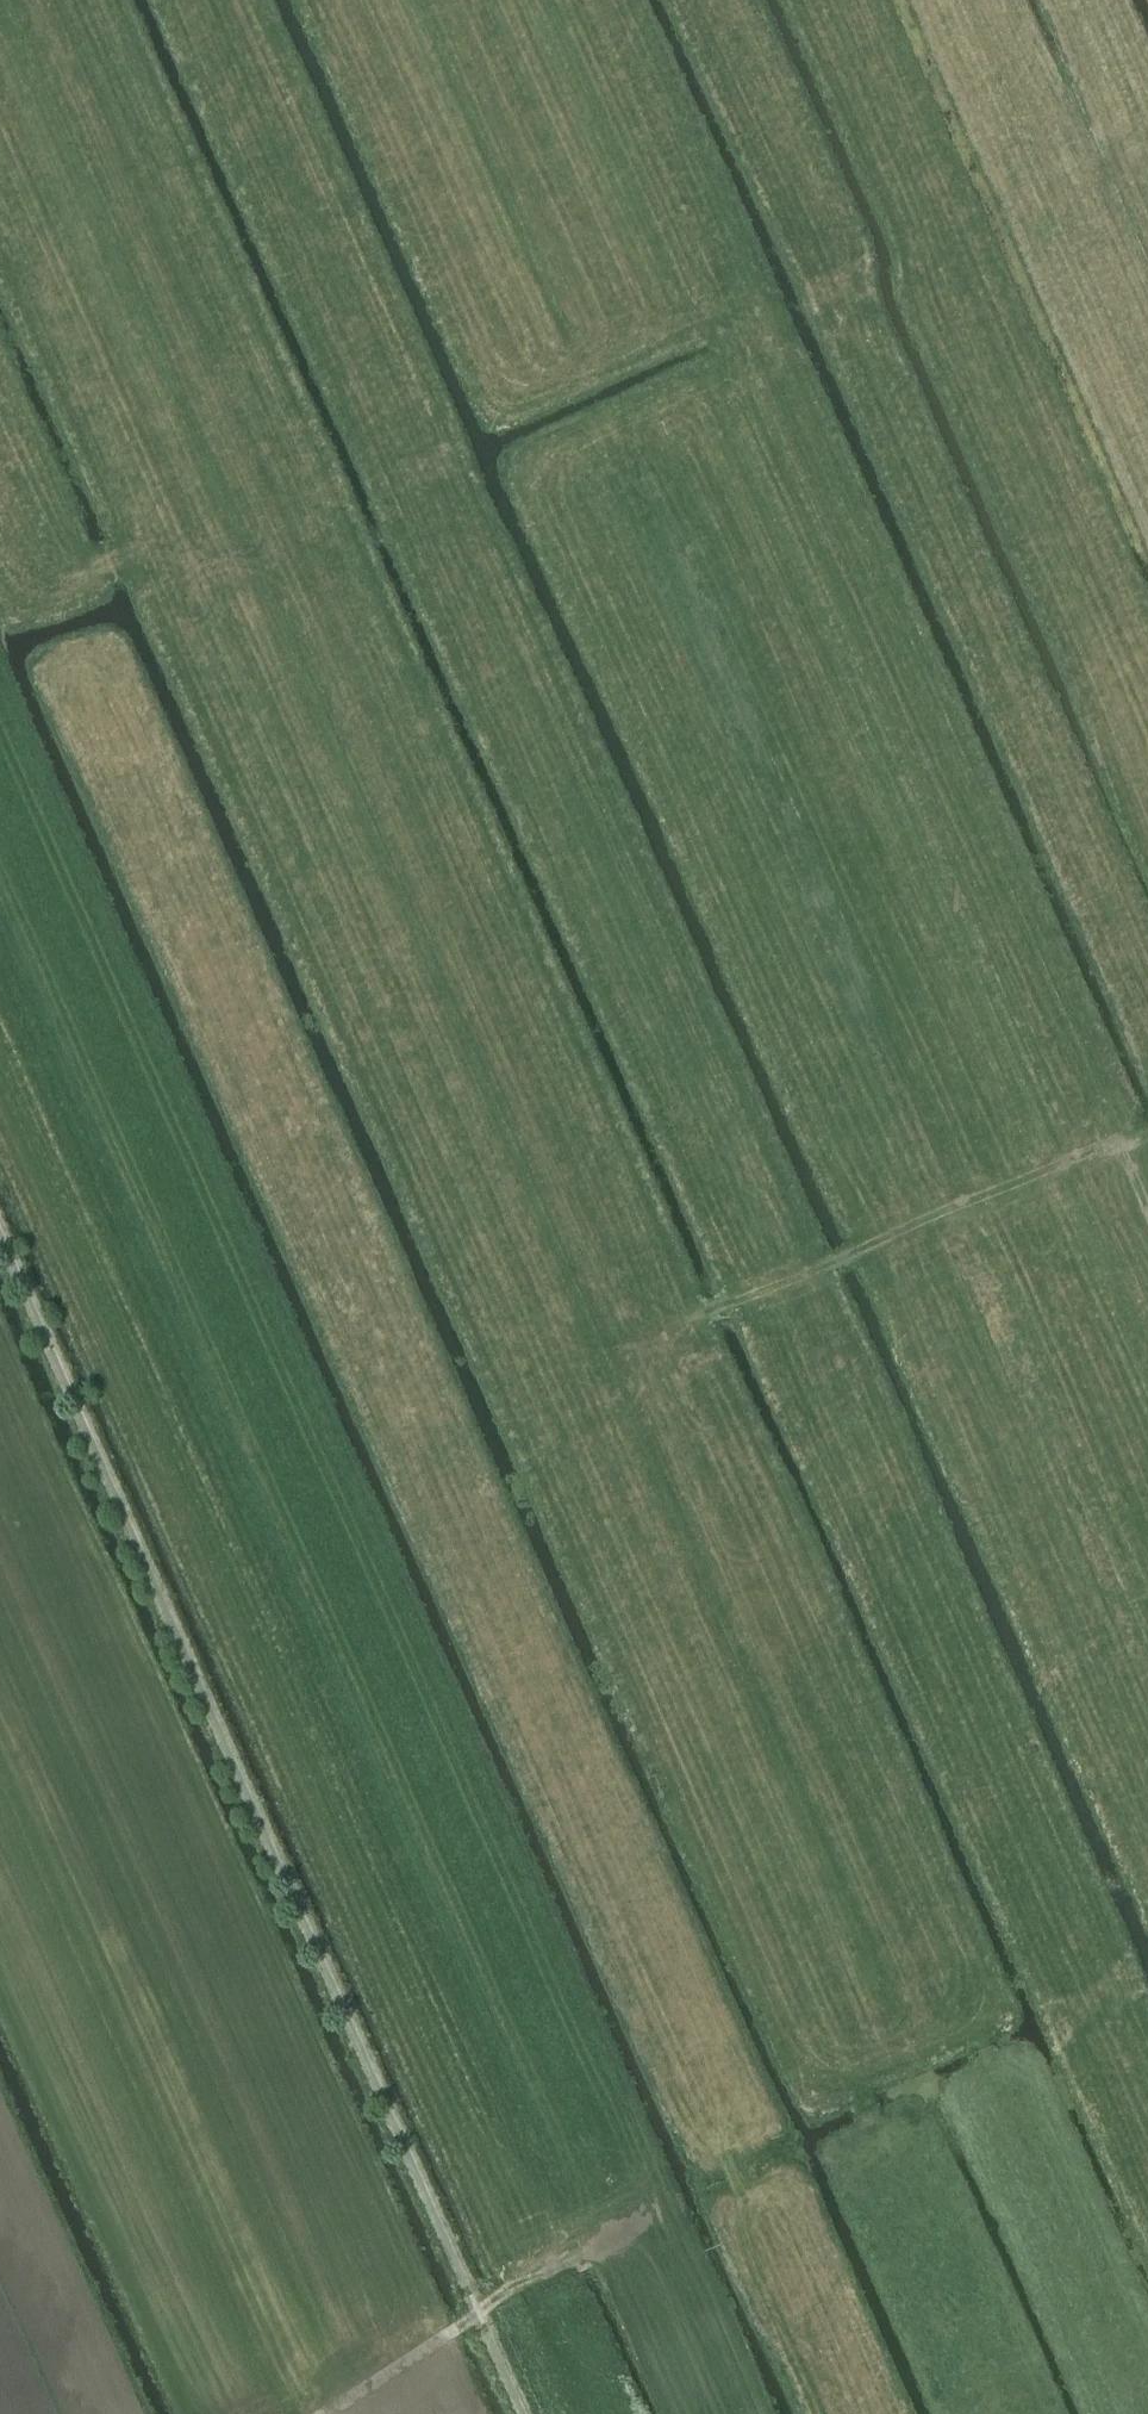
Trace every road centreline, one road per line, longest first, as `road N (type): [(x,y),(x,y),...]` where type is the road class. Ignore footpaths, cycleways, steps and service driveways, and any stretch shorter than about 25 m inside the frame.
road 1 (track): [(593,2252),(506,2288),(455,2332),(324,2413)]

